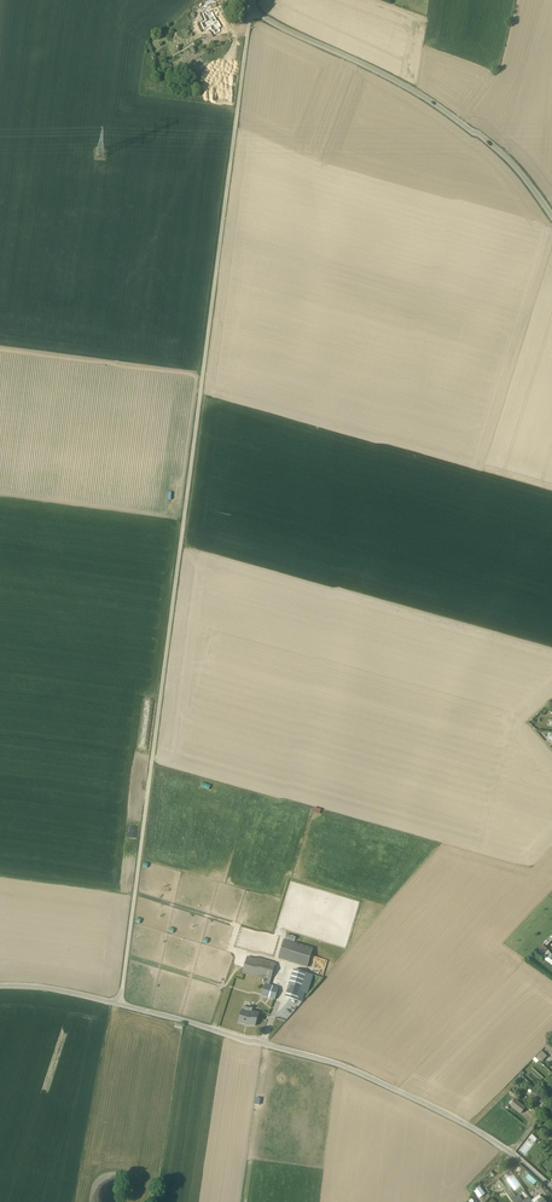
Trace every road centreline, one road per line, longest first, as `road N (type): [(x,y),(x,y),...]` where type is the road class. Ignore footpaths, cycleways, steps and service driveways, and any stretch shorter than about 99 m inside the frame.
road 1 (unclassified): [(251,9),(120,1005)]
road 2 (unclassified): [(551,1191),(481,1134),(349,1070),(120,1005)]
road 3 (unclassified): [(551,221),(507,162),(453,117),(251,9)]
road 4 (unclassified): [(120,1005),(0,986)]

